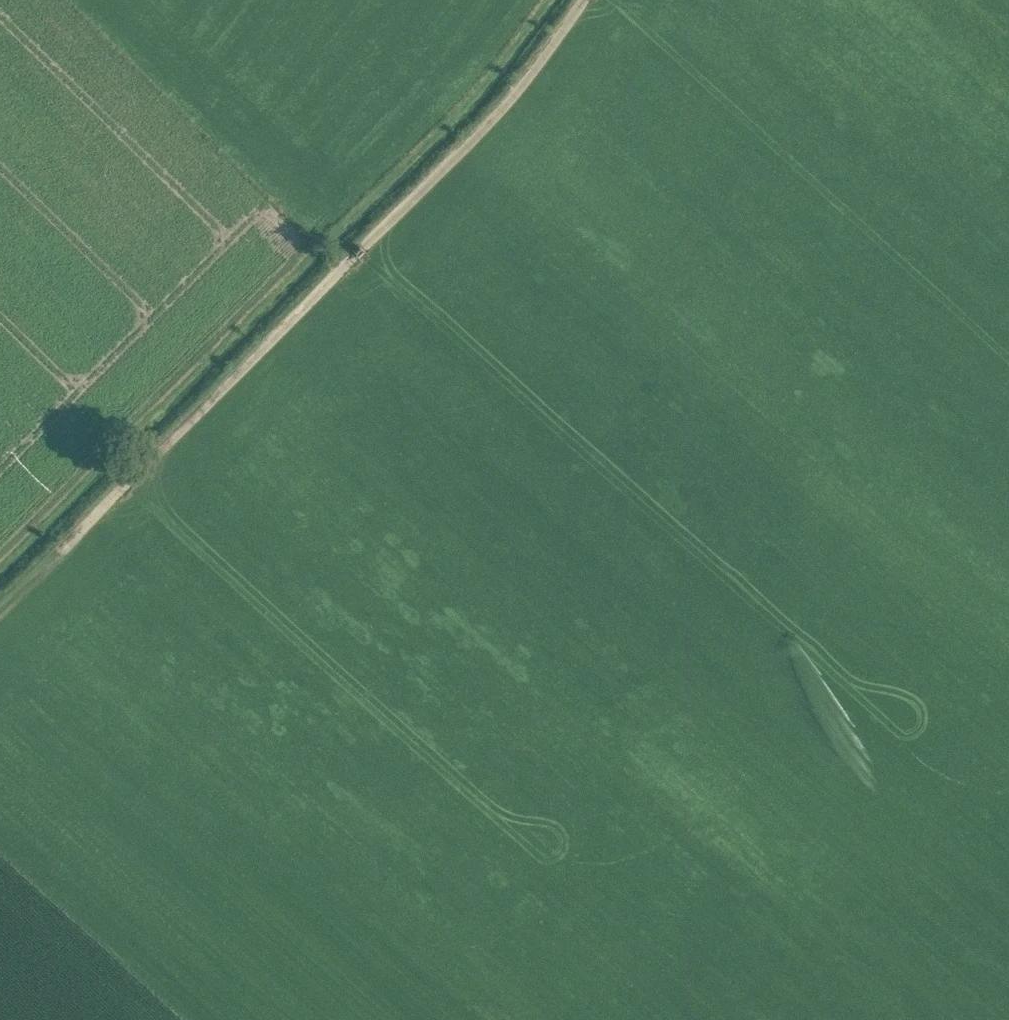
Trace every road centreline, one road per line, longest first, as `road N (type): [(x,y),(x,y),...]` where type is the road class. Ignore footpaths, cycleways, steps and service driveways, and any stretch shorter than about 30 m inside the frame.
road 1 (track): [(587,0),(495,128),(78,528)]

